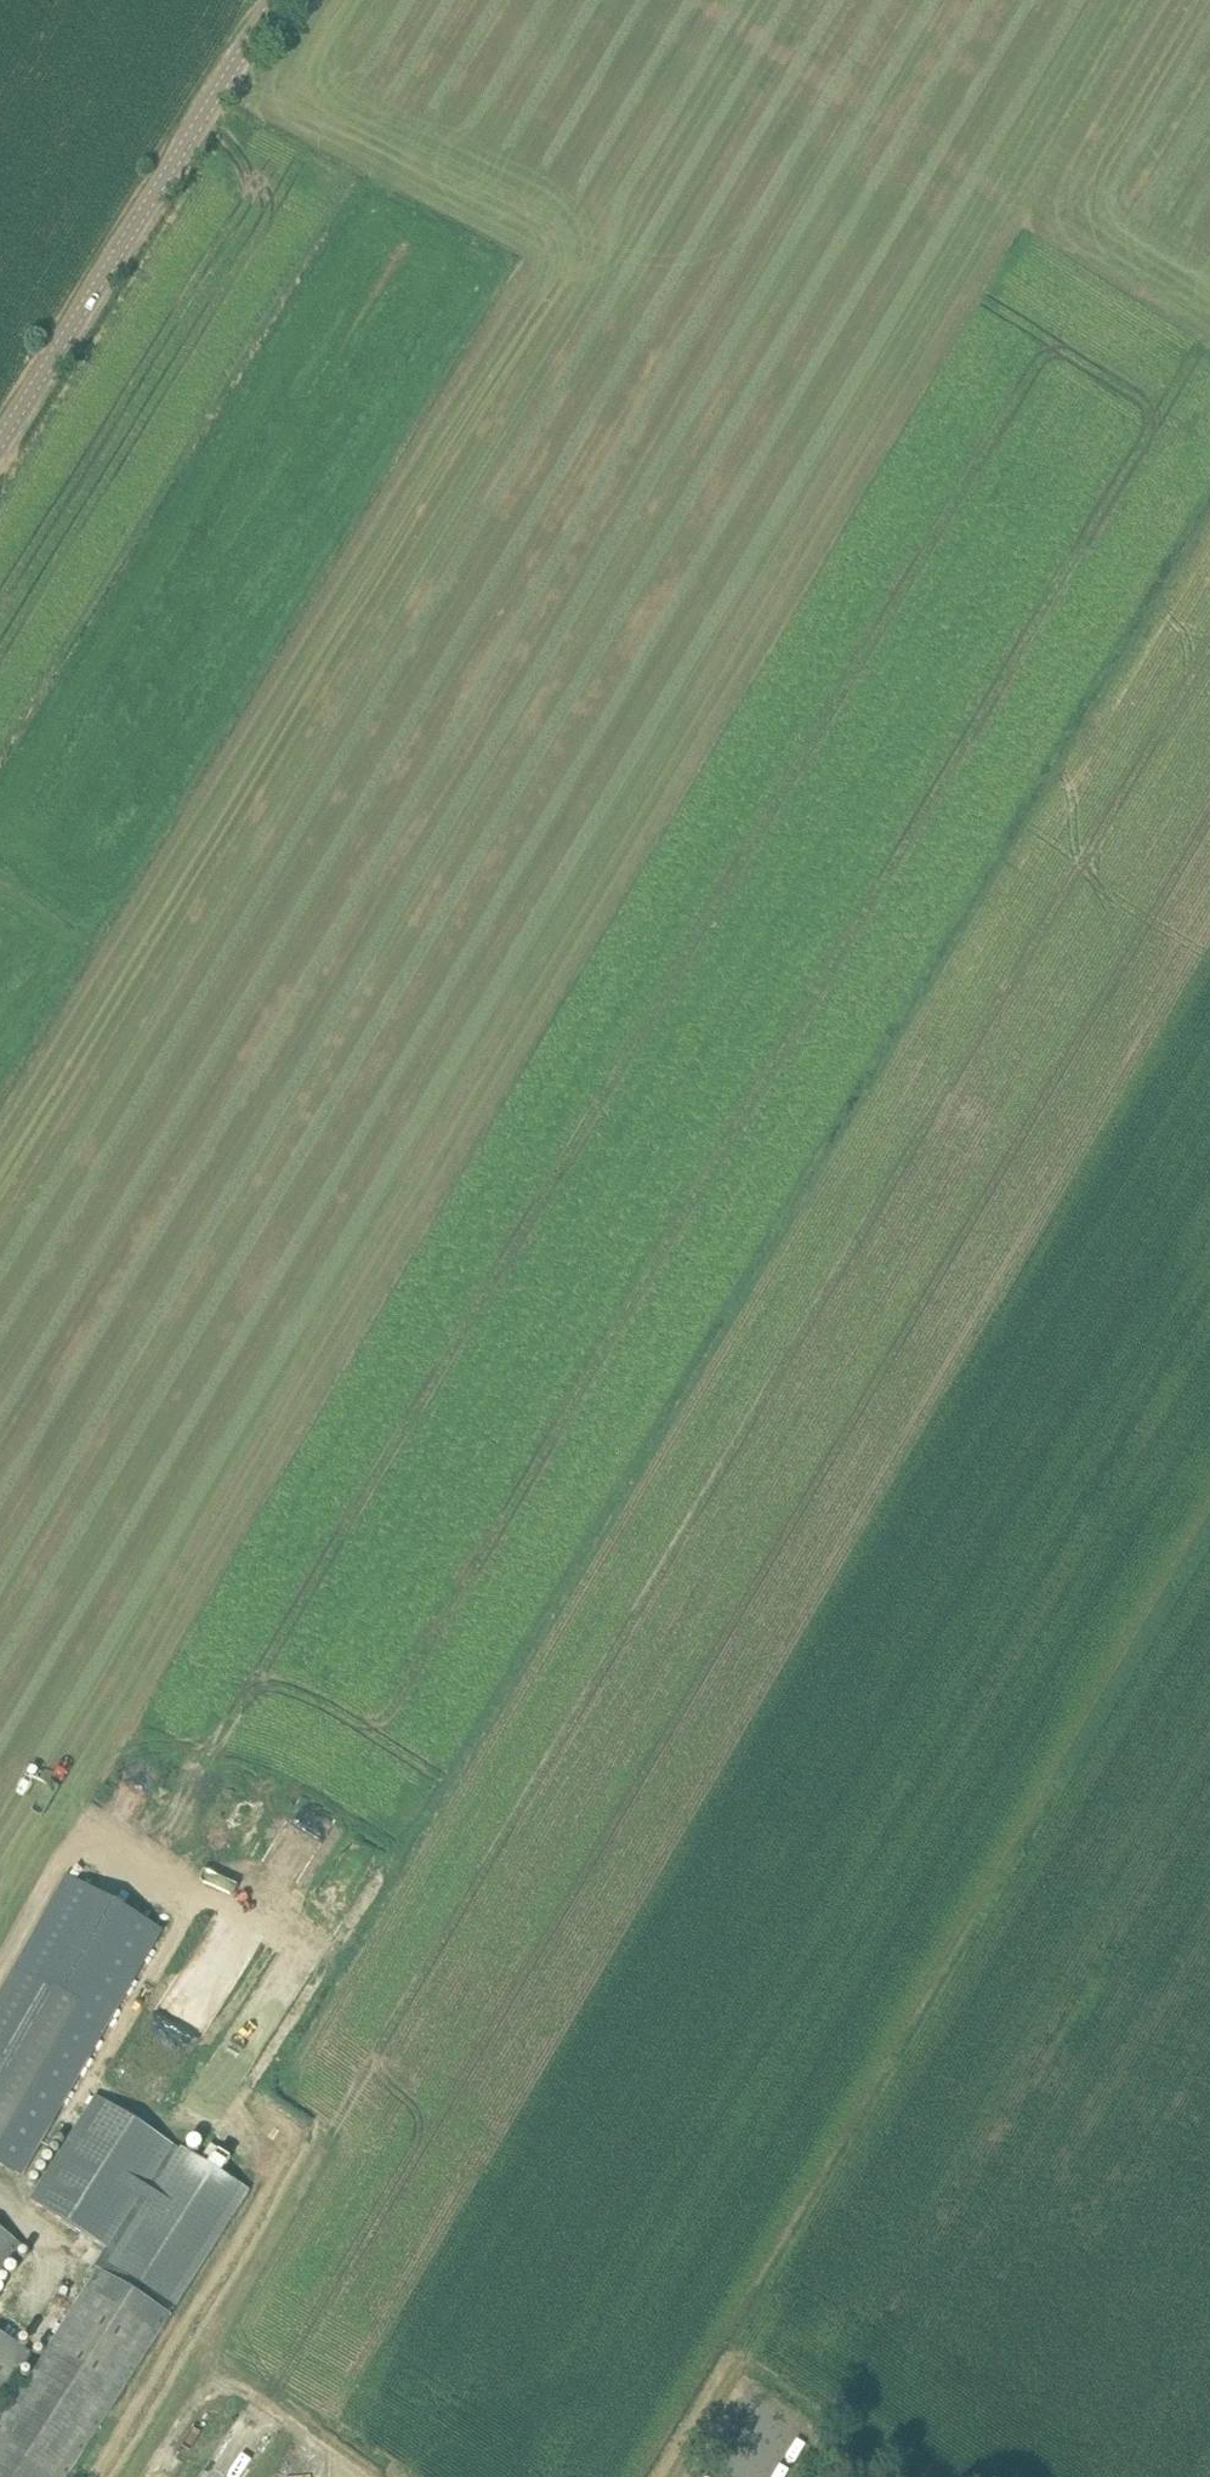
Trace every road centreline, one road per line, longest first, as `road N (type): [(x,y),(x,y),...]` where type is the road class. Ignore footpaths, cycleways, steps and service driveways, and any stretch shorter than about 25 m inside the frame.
road 1 (tertiary): [(0,427),(264,0)]

